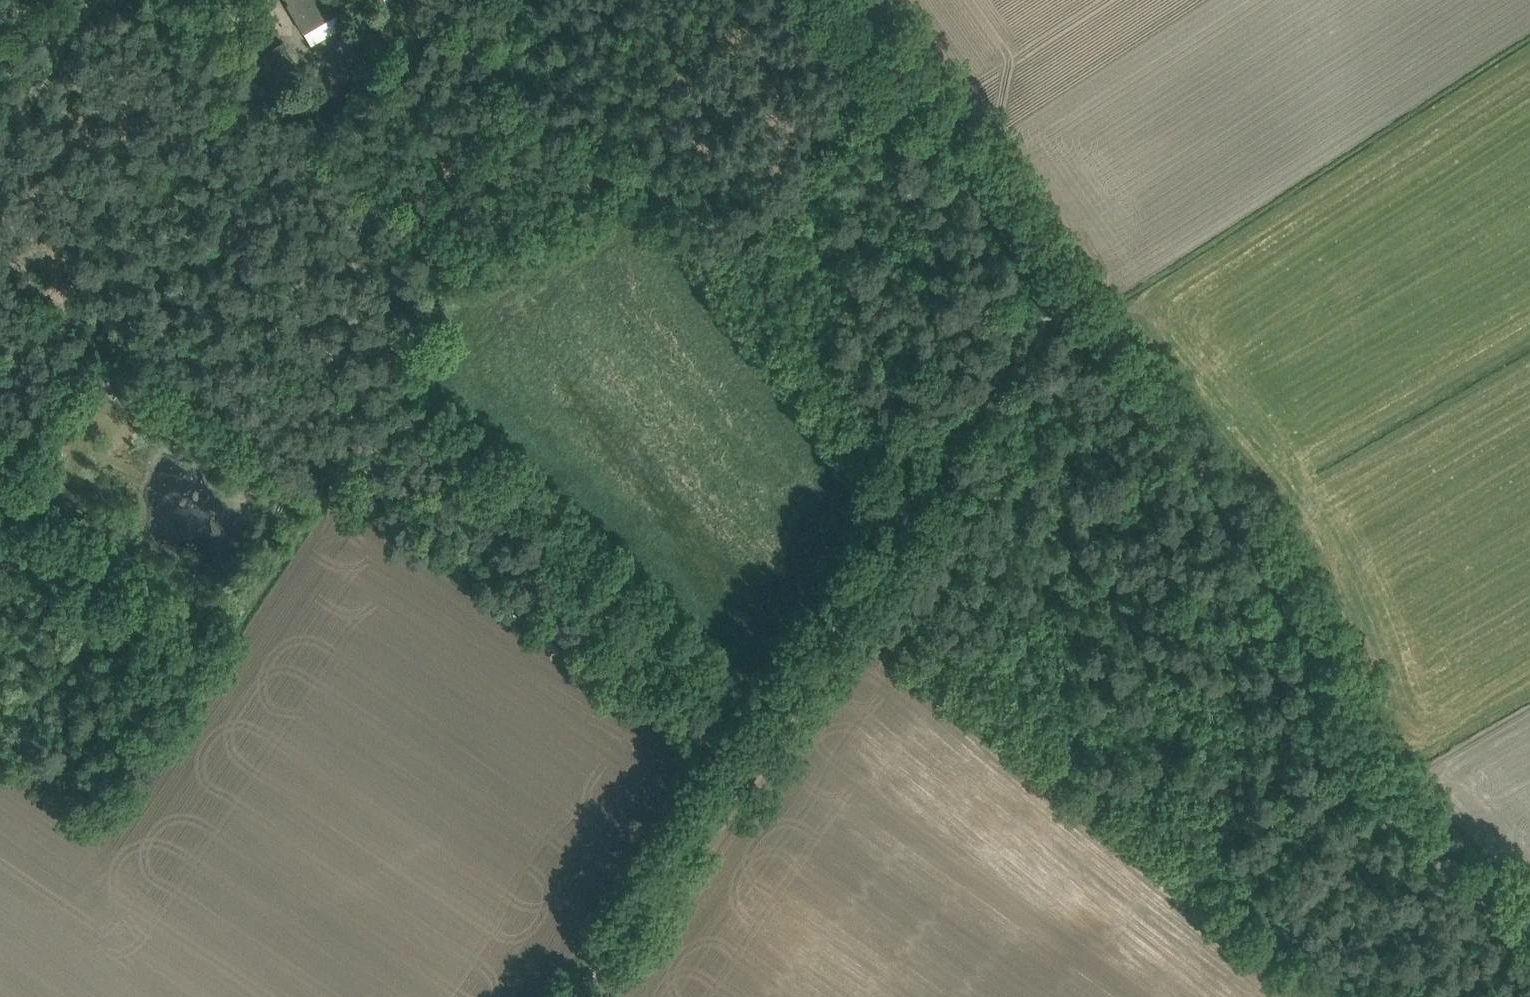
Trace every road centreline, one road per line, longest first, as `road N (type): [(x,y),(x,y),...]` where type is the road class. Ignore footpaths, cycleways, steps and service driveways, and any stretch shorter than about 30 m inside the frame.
road 1 (unclassified): [(1529,944),(1418,845),(1370,774),(1292,577),(872,0)]
road 2 (track): [(580,996),(1027,350),(1087,306)]
road 3 (track): [(86,0),(0,129)]

